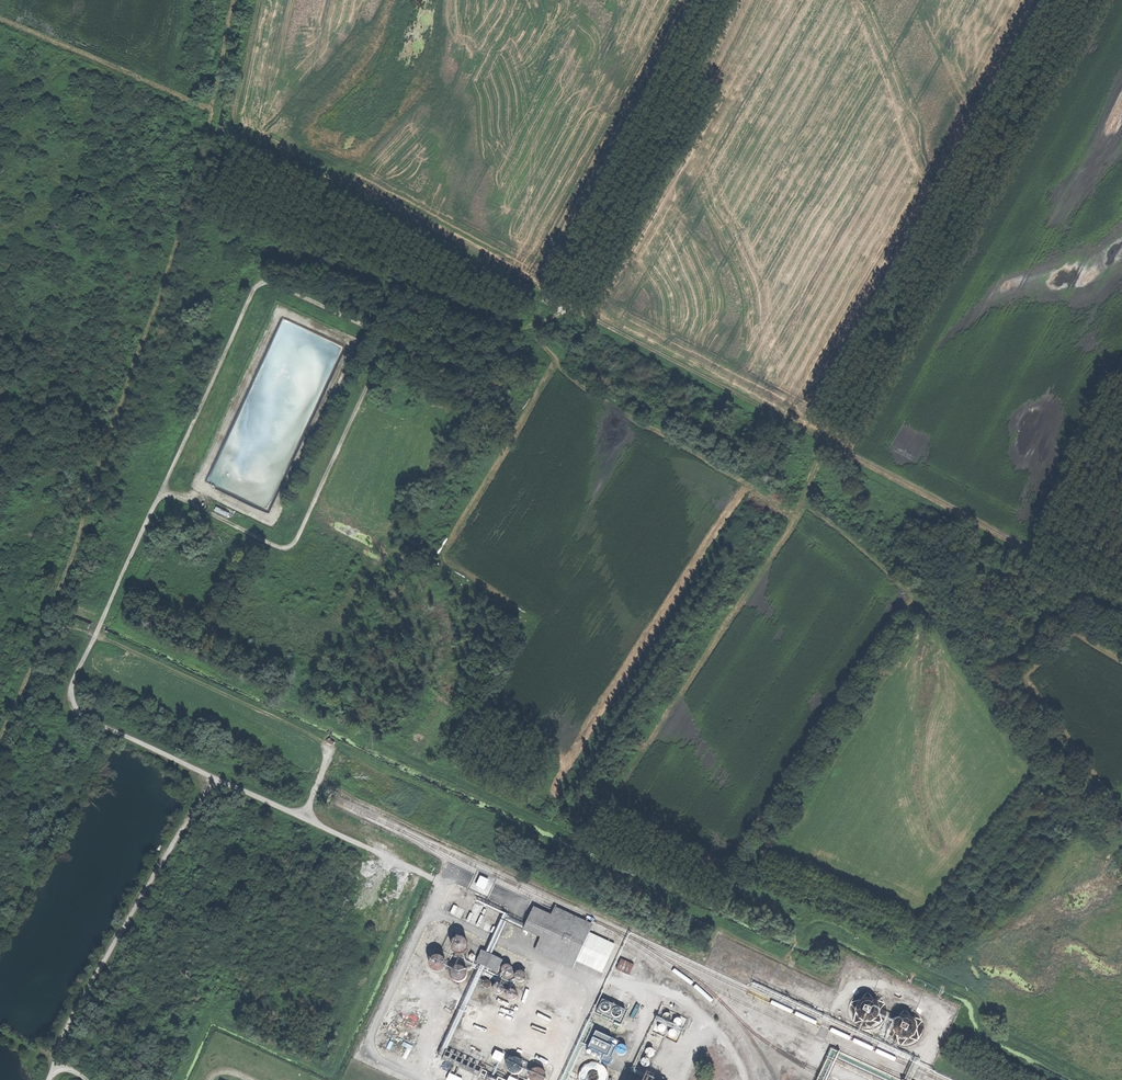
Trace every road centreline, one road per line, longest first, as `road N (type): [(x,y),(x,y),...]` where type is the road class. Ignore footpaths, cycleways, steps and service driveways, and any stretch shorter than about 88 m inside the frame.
road 1 (track): [(442,883),(83,718),(70,702),(164,490),(290,547),(367,387),(385,336),(272,283),(256,287)]
road 2 (track): [(260,0),(235,112),(239,128),(808,433)]
road 3 (track): [(1121,600),(808,433)]
road 4 (track): [(305,819),(330,747),(94,634)]
road 5 (track): [(256,287),(164,490)]

